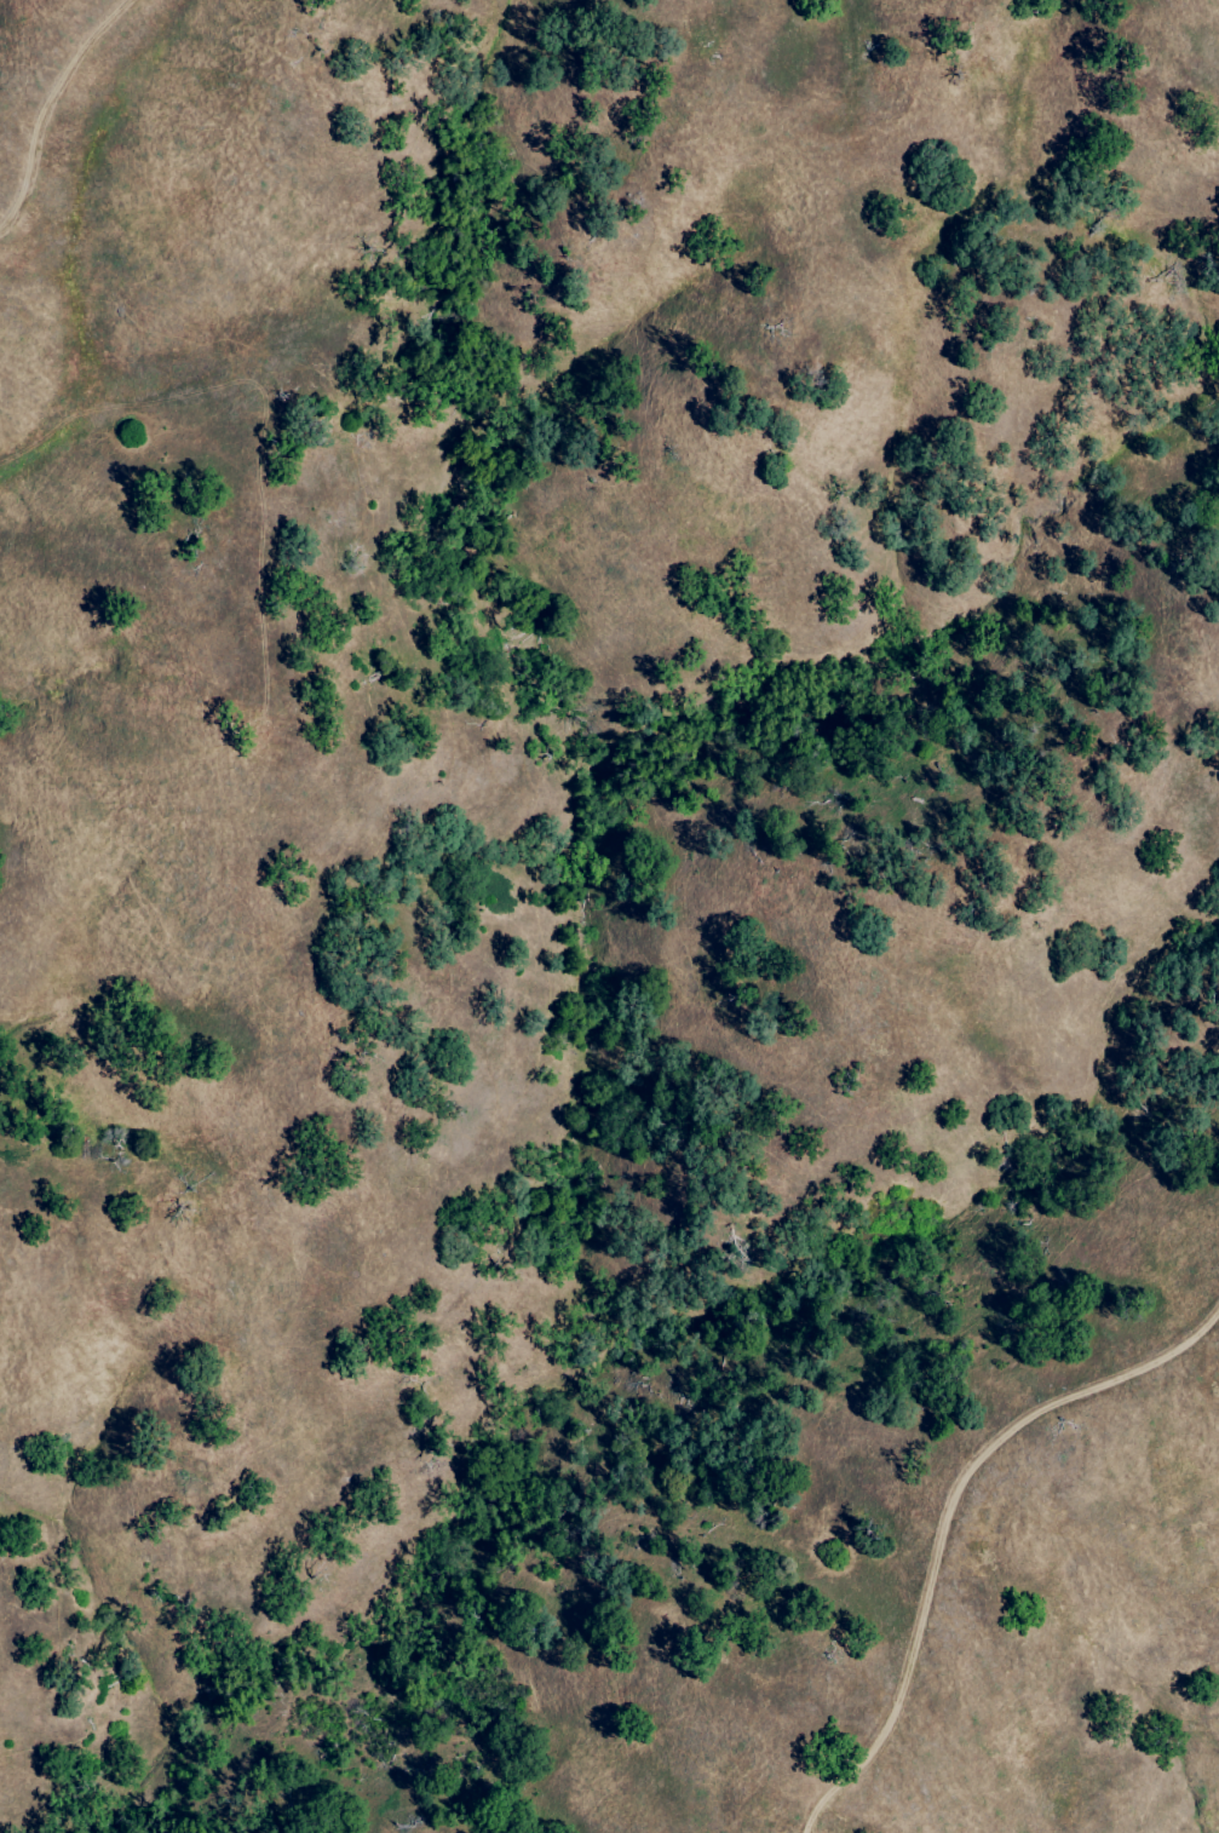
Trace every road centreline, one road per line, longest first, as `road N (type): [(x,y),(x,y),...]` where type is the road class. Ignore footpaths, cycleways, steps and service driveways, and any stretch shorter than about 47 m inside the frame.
road 1 (track): [(794,1832),(821,1793),(869,1753),(896,1694),(962,1466),(1000,1432),(1191,1346),(1218,1311)]
road 2 (track): [(137,0),(71,62),(35,119),(16,217),(0,224)]

